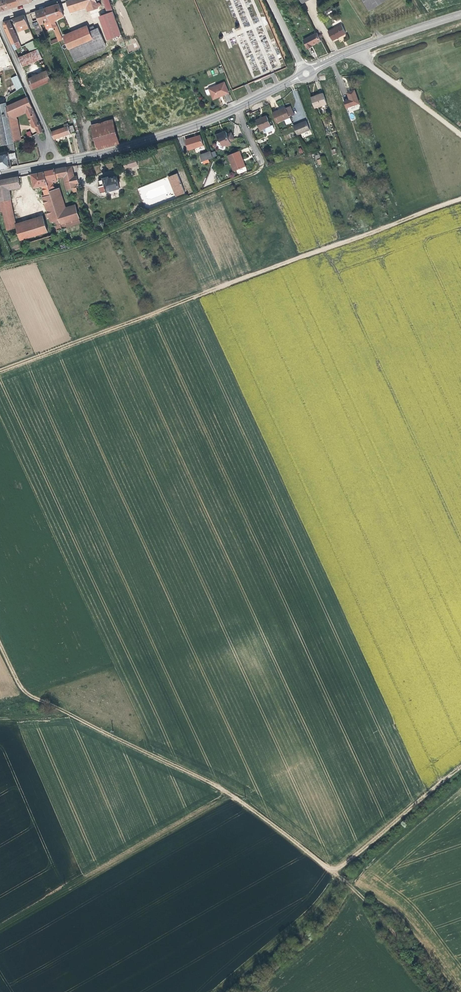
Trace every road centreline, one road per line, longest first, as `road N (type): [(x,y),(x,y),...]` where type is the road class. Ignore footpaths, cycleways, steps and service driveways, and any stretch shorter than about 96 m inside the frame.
road 1 (track): [(460,198),(0,369)]
road 2 (track): [(0,642),(29,691),(201,776),(333,873)]
road 3 (track): [(460,784),(358,875),(330,923),(252,991)]
road 4 (track): [(228,793),(0,928)]
road 5 (tertiary): [(58,162),(237,108)]
road 6 (residential): [(161,211),(263,168),(237,108)]
road 7 (track): [(0,269),(80,247),(161,211)]
road 8 (track): [(333,873),(460,767)]
road 9 (tertiary): [(306,74),(460,15)]
road 10 (track): [(333,873),(368,902),(444,991)]
road 11 (track): [(352,51),(460,133)]
road 12 (residential): [(0,21),(49,138)]

